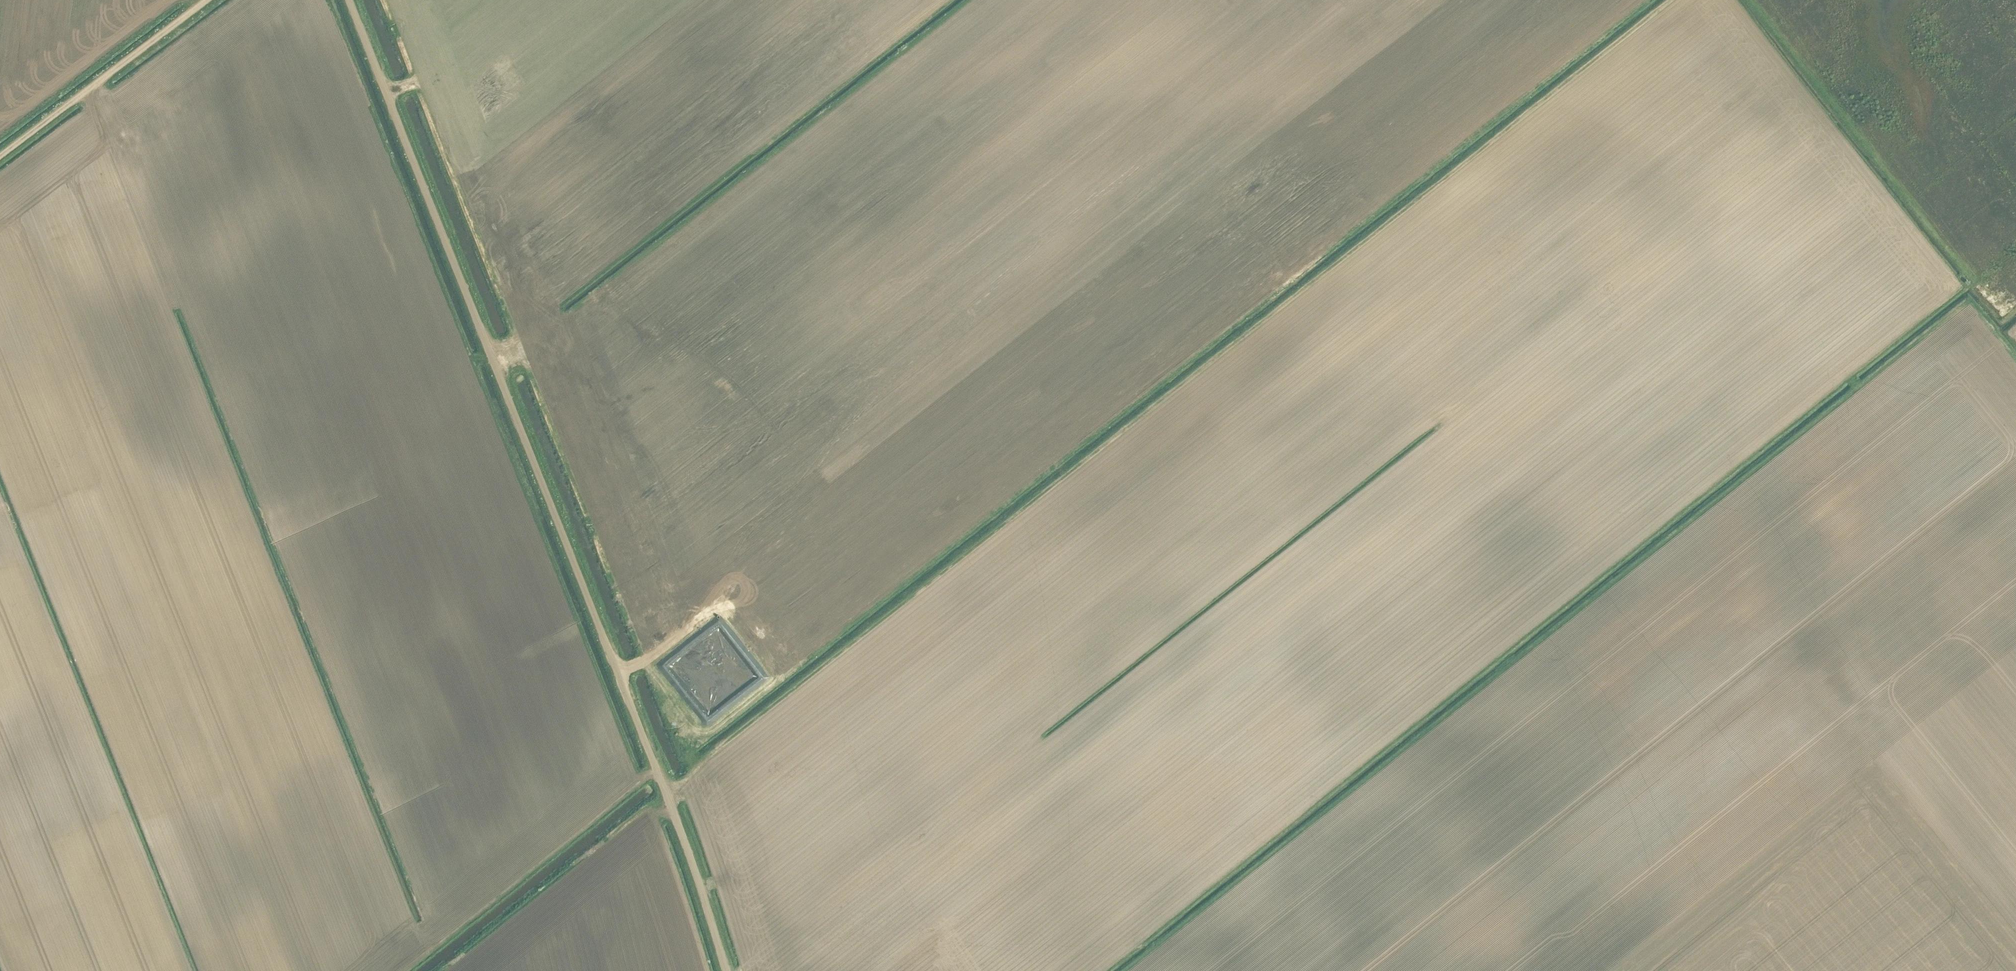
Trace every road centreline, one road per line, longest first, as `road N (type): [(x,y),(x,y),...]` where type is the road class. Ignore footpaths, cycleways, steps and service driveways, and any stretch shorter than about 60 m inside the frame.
road 1 (track): [(656,769),(1639,0)]
road 2 (unclassified): [(726,970),(685,842),(350,0)]

